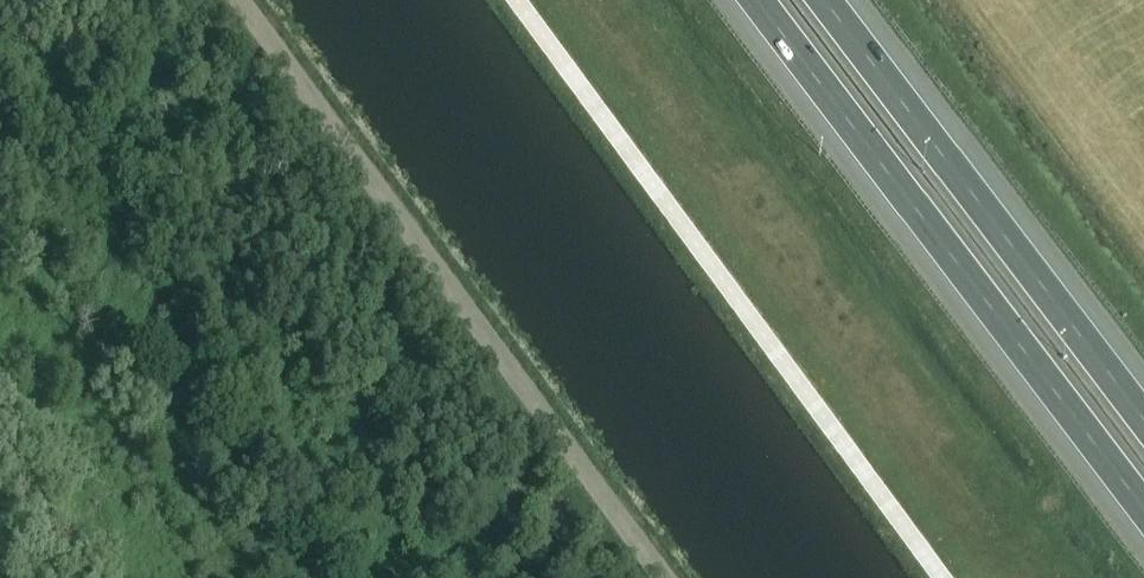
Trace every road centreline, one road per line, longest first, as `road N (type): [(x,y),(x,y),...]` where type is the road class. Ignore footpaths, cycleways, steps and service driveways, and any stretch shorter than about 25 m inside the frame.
road 1 (track): [(261,0),(676,577)]
road 2 (motorway): [(753,0),(1143,514)]
road 3 (motorway): [(1143,407),(834,0)]

